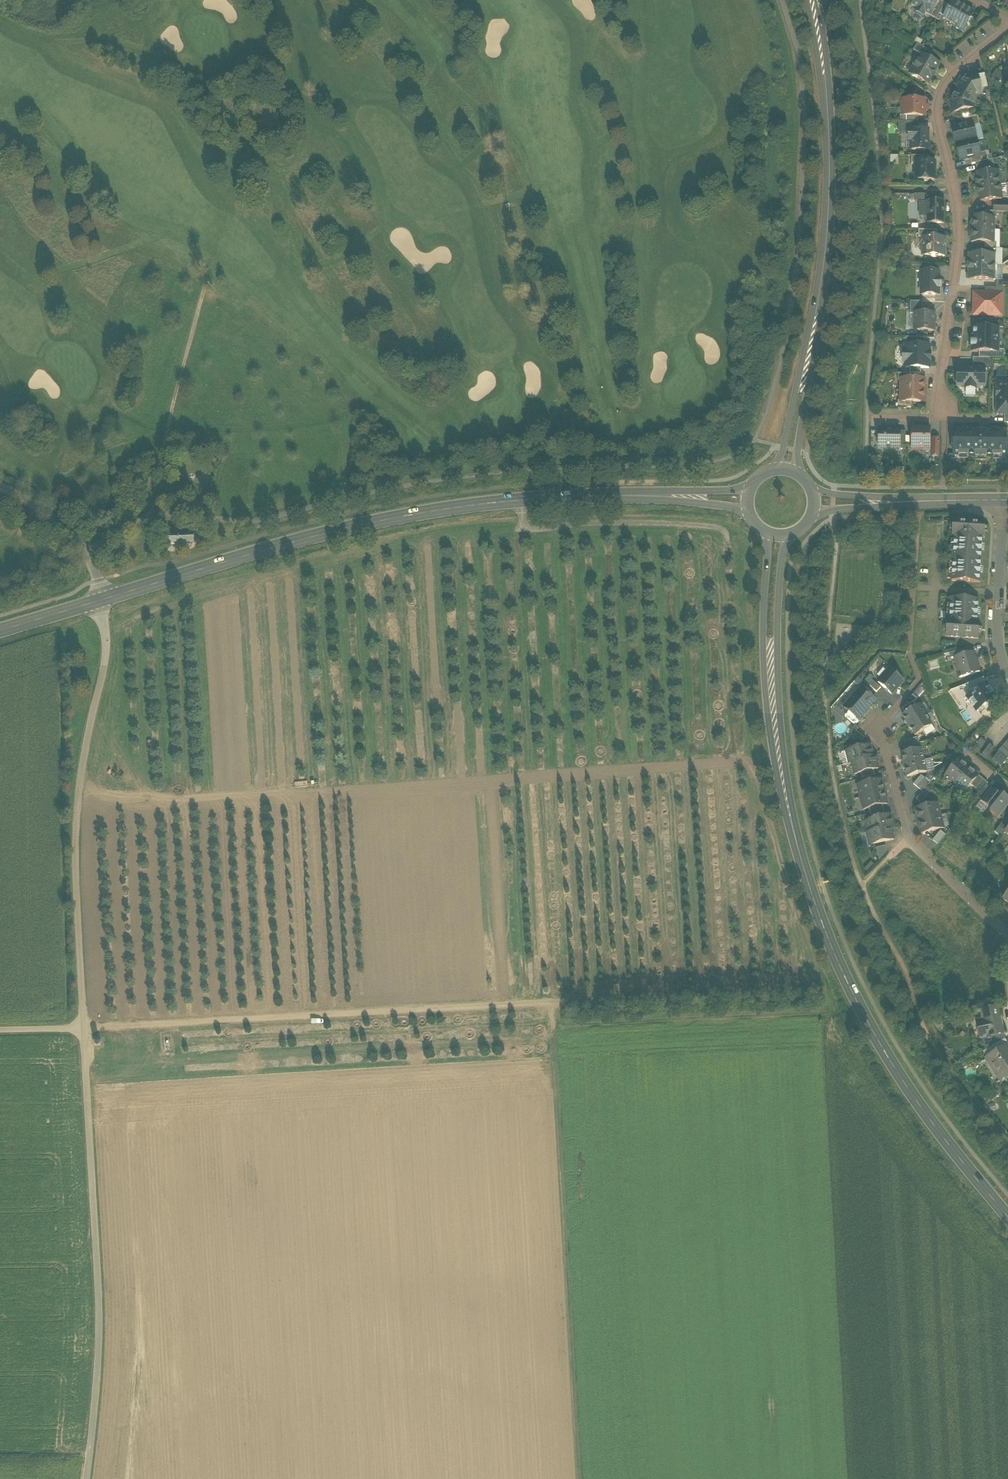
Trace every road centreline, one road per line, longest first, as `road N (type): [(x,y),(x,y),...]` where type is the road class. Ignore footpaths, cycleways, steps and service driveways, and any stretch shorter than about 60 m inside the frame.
road 1 (track): [(82,1029),(800,988),(811,979),(751,763),(736,539),(649,523),(529,530),(523,500)]
road 2 (track): [(780,0),(798,53),(803,116),(798,243),(768,413),(741,453),(431,482),(251,522),(166,512),(85,553)]
road 3 (track): [(79,800),(751,763)]
road 4 (secondary): [(621,496),(421,513),(99,602)]
road 5 (track): [(552,1002),(579,1478)]
road 6 (secondary): [(1007,1217),(879,1042),(823,926),(787,808)]
road 7 (unclassified): [(82,1029),(100,1301),(86,1478)]
road 8 (track): [(137,523),(134,491),(160,460),(258,113)]
road 9 (unclassified): [(99,602),(105,657),(75,846),(82,1029)]
road 10 (residential): [(1007,27),(959,65),(937,105),(958,193),(961,251),(937,417)]
road 11 (tertiary): [(812,0),(830,197),(816,319)]
road 12 (secondary): [(766,532),(765,687),(787,808)]
road 13 (secondary): [(787,808),(777,644),(788,534)]
road 14 (residential): [(880,727),(909,839),(1007,935)]
road 15 (residential): [(1004,501),(998,640),(1007,673)]
road 16 (unclassified): [(99,602),(85,553),(53,517),(0,487)]
road 17 (tertiary): [(798,474),(816,319)]
road 18 (tertiary): [(816,319),(778,469)]
road 19 (secondary): [(749,489),(621,496)]
road 20 (secondary): [(621,496),(748,511)]

